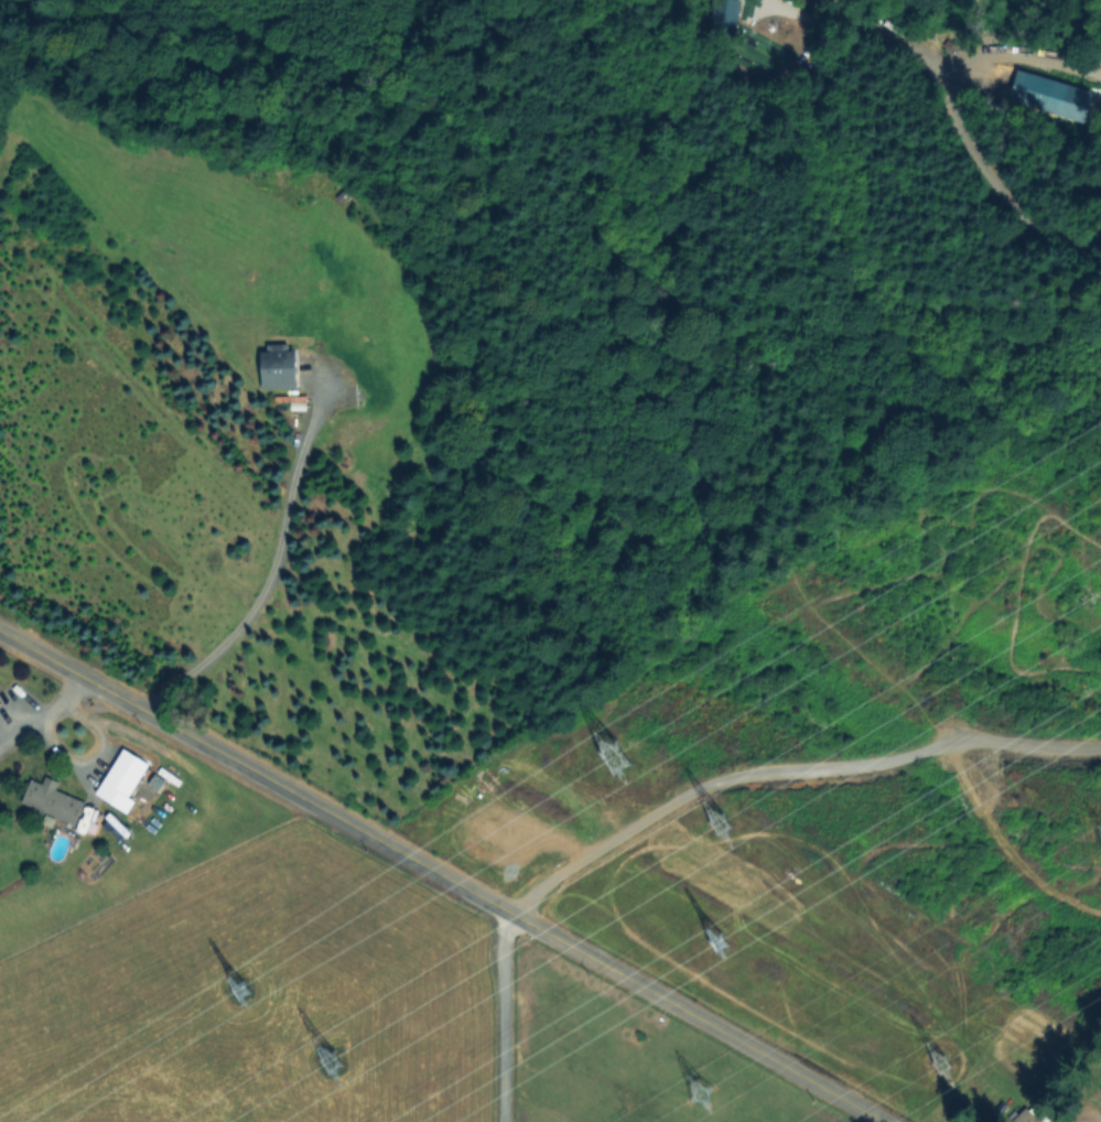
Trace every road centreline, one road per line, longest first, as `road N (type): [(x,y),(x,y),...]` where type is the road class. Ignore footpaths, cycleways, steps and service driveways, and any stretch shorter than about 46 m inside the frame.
road 1 (tertiary): [(0,628),(889,1121)]

